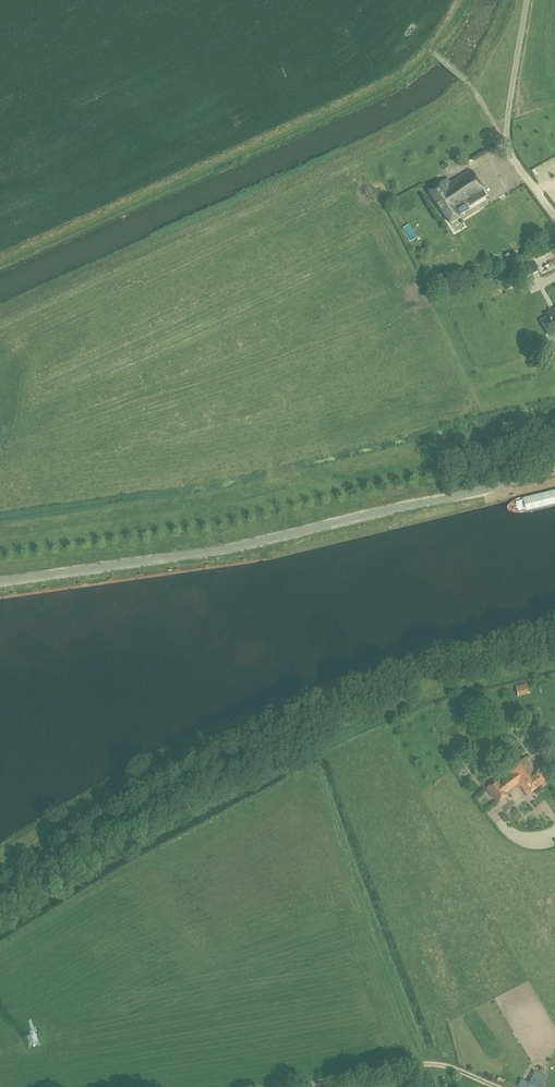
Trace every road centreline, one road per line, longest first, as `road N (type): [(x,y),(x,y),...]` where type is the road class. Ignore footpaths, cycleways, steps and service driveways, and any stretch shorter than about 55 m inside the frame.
road 1 (track): [(554,640),(347,693),(208,744),(0,870)]
road 2 (unclassified): [(0,583),(215,553),(554,470)]
road 3 (track): [(0,269),(393,85),(447,40),(468,0)]
road 4 (track): [(291,1086),(425,1064),(497,1086)]

